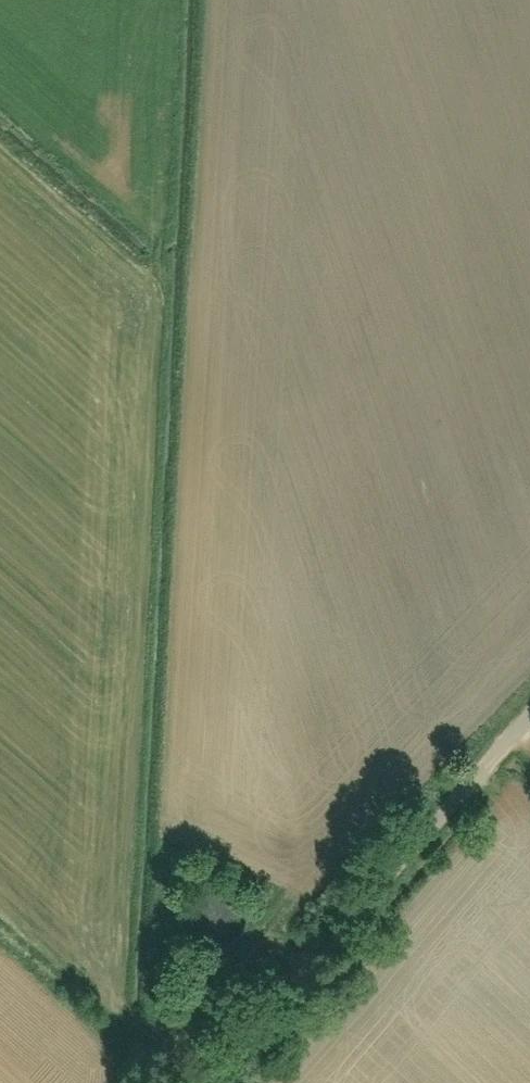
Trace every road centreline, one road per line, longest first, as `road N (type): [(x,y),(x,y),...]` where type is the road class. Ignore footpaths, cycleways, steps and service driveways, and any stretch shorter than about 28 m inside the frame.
road 1 (residential): [(217,1082),(529,722)]

